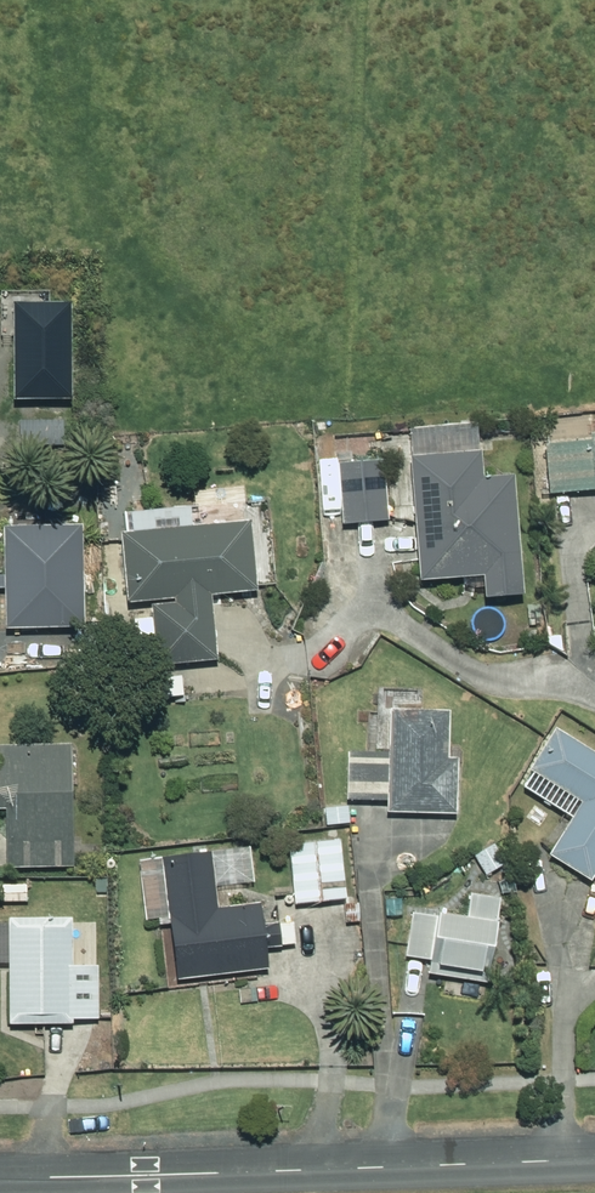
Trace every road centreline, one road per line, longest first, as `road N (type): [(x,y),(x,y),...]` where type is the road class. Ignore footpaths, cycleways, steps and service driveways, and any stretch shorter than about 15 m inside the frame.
road 1 (residential): [(594,1161),(0,1179)]

